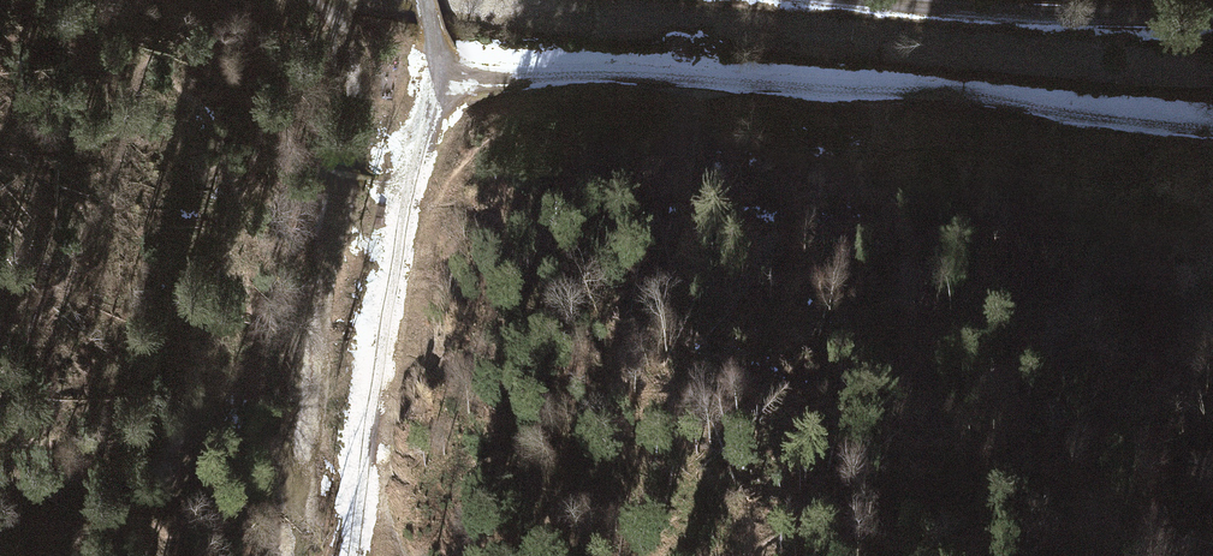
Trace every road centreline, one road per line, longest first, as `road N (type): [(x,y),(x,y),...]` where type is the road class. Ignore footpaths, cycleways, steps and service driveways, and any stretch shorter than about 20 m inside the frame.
road 1 (track): [(438,76),(601,74),(937,95),(1212,127)]
road 2 (track): [(423,0),(438,76),(410,185),(357,555)]
road 3 (track): [(834,0),(968,14),(1212,14)]

